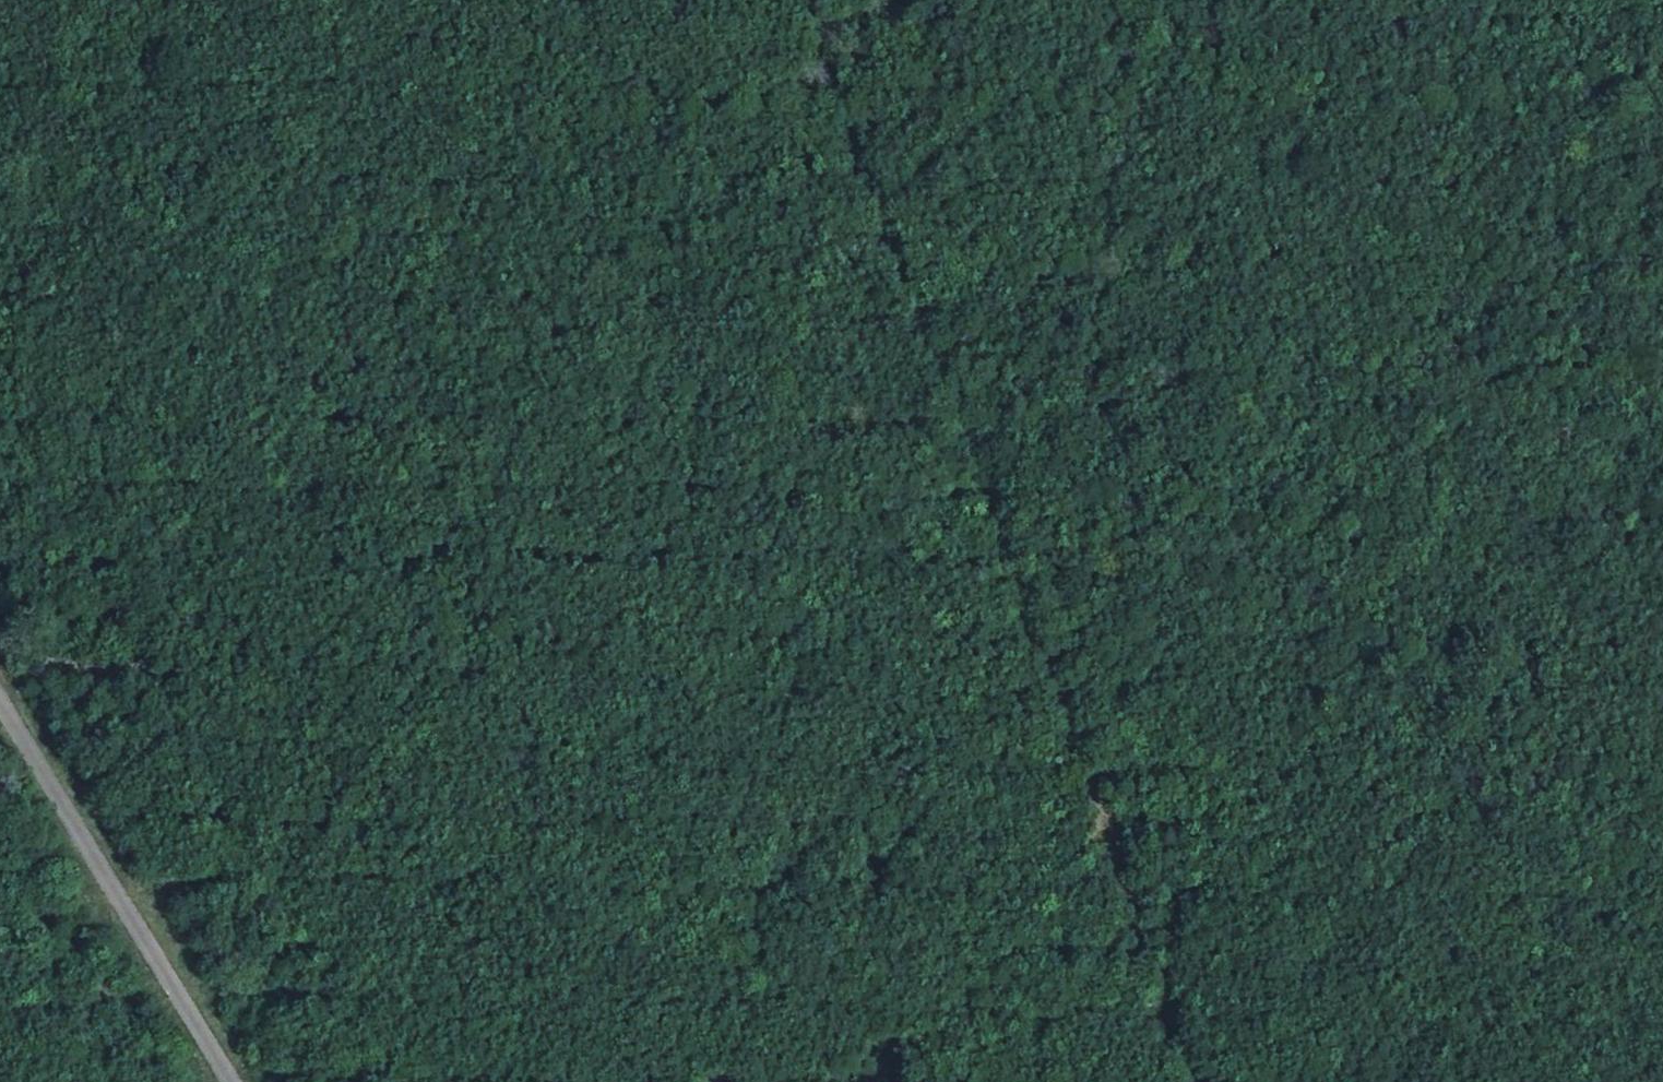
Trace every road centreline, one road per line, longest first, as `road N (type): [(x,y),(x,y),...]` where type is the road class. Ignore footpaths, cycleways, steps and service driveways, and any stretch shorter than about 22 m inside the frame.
road 1 (unclassified): [(0,704),(229,1081)]

